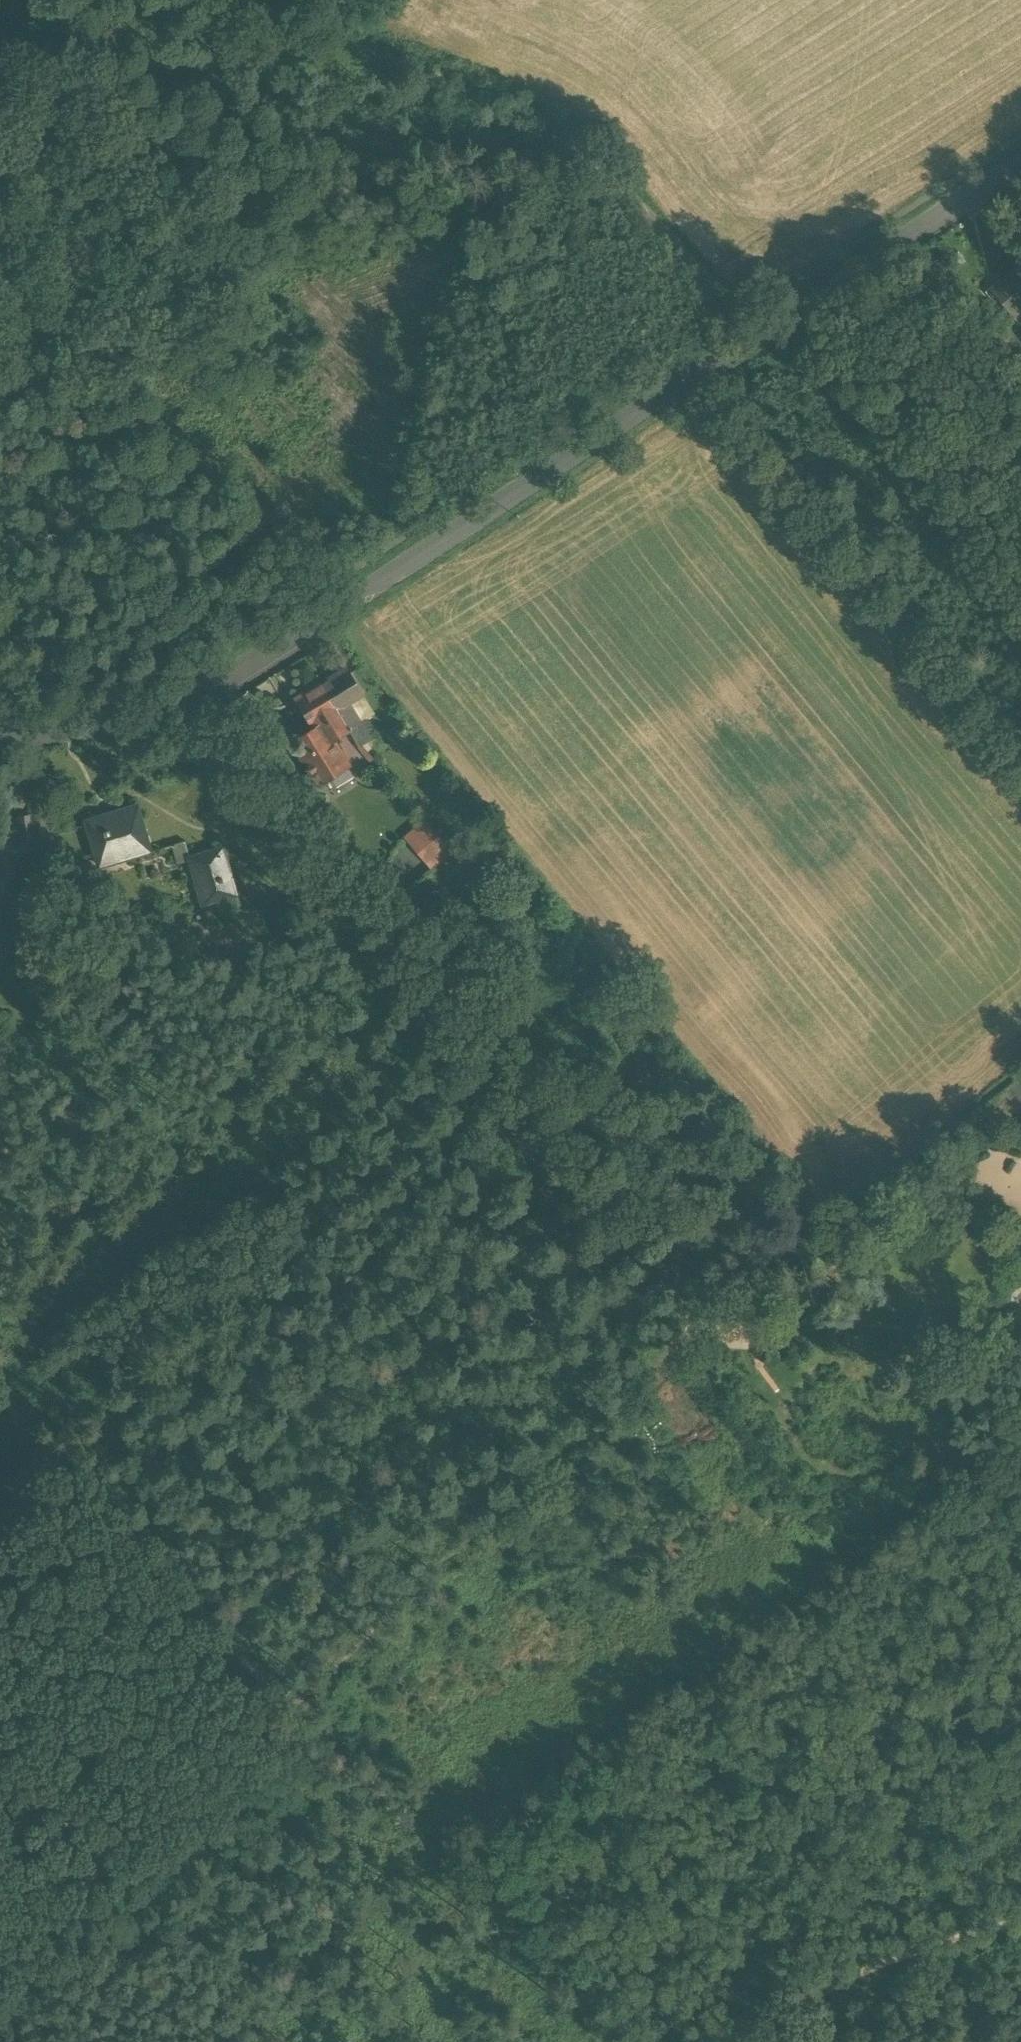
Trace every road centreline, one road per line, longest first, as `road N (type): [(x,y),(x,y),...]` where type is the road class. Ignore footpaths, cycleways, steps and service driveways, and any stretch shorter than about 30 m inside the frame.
road 1 (residential): [(1020,166),(192,691)]
road 2 (residential): [(714,1320),(654,1247),(520,1136),(464,1070),(417,978),(192,691)]
road 3 (track): [(1020,1933),(919,1961),(760,2041)]
road 4 (residential): [(192,691),(132,716),(0,737)]

